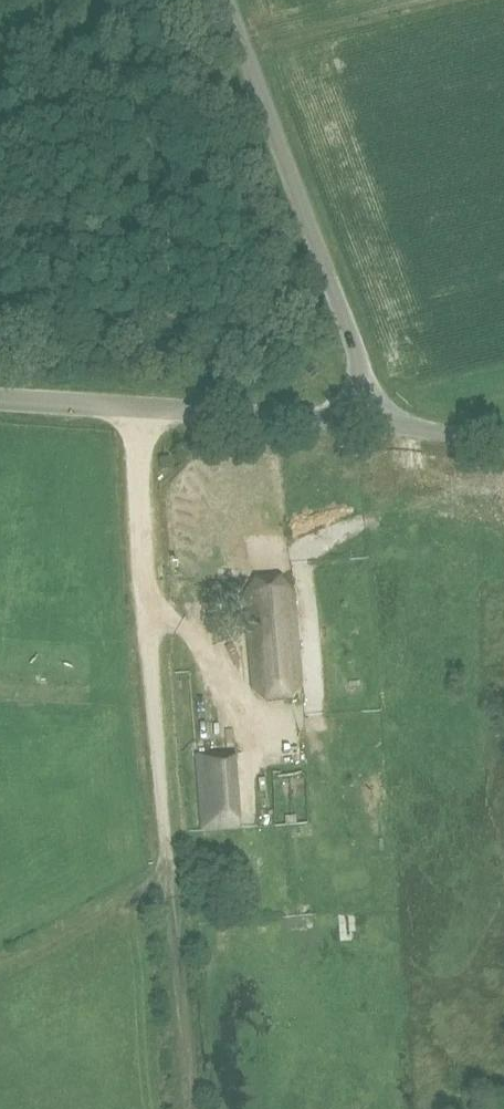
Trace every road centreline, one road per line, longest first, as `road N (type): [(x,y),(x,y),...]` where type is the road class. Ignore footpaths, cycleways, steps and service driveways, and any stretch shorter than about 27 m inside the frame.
road 1 (track): [(139,408),(143,573),(169,875)]
road 2 (unclassified): [(367,423),(355,346),(226,0)]
road 3 (unclassified): [(0,399),(367,423)]
road 4 (track): [(153,698),(0,690)]
road 5 (unclassified): [(367,423),(503,446)]

